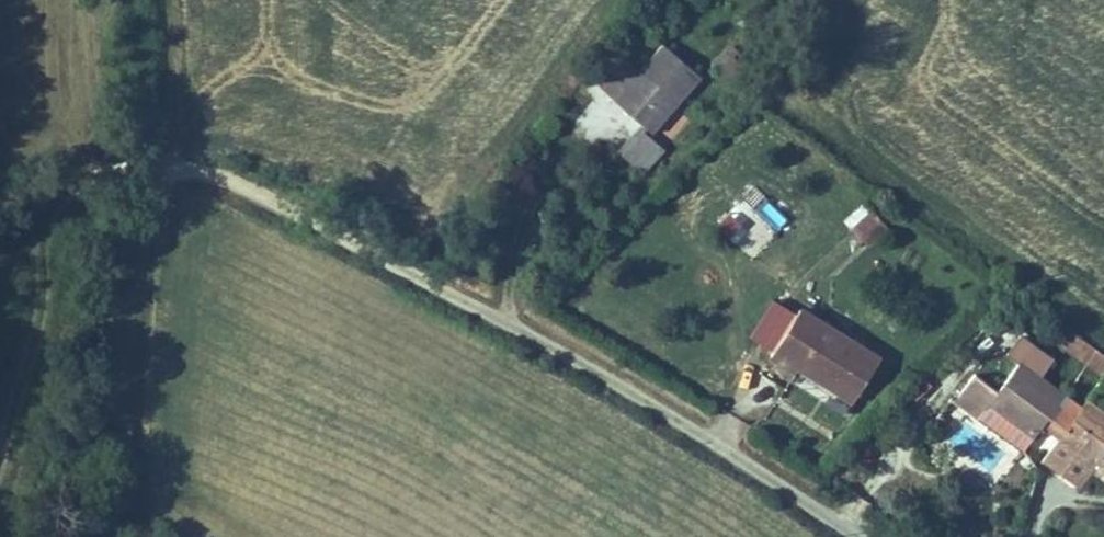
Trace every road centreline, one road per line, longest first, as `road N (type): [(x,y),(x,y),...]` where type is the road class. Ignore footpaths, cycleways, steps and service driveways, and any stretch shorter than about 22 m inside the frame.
road 1 (unclassified): [(862,536),(670,409),(305,212),(192,161),(104,159),(48,202),(0,286)]
road 2 (track): [(172,161),(165,0)]

